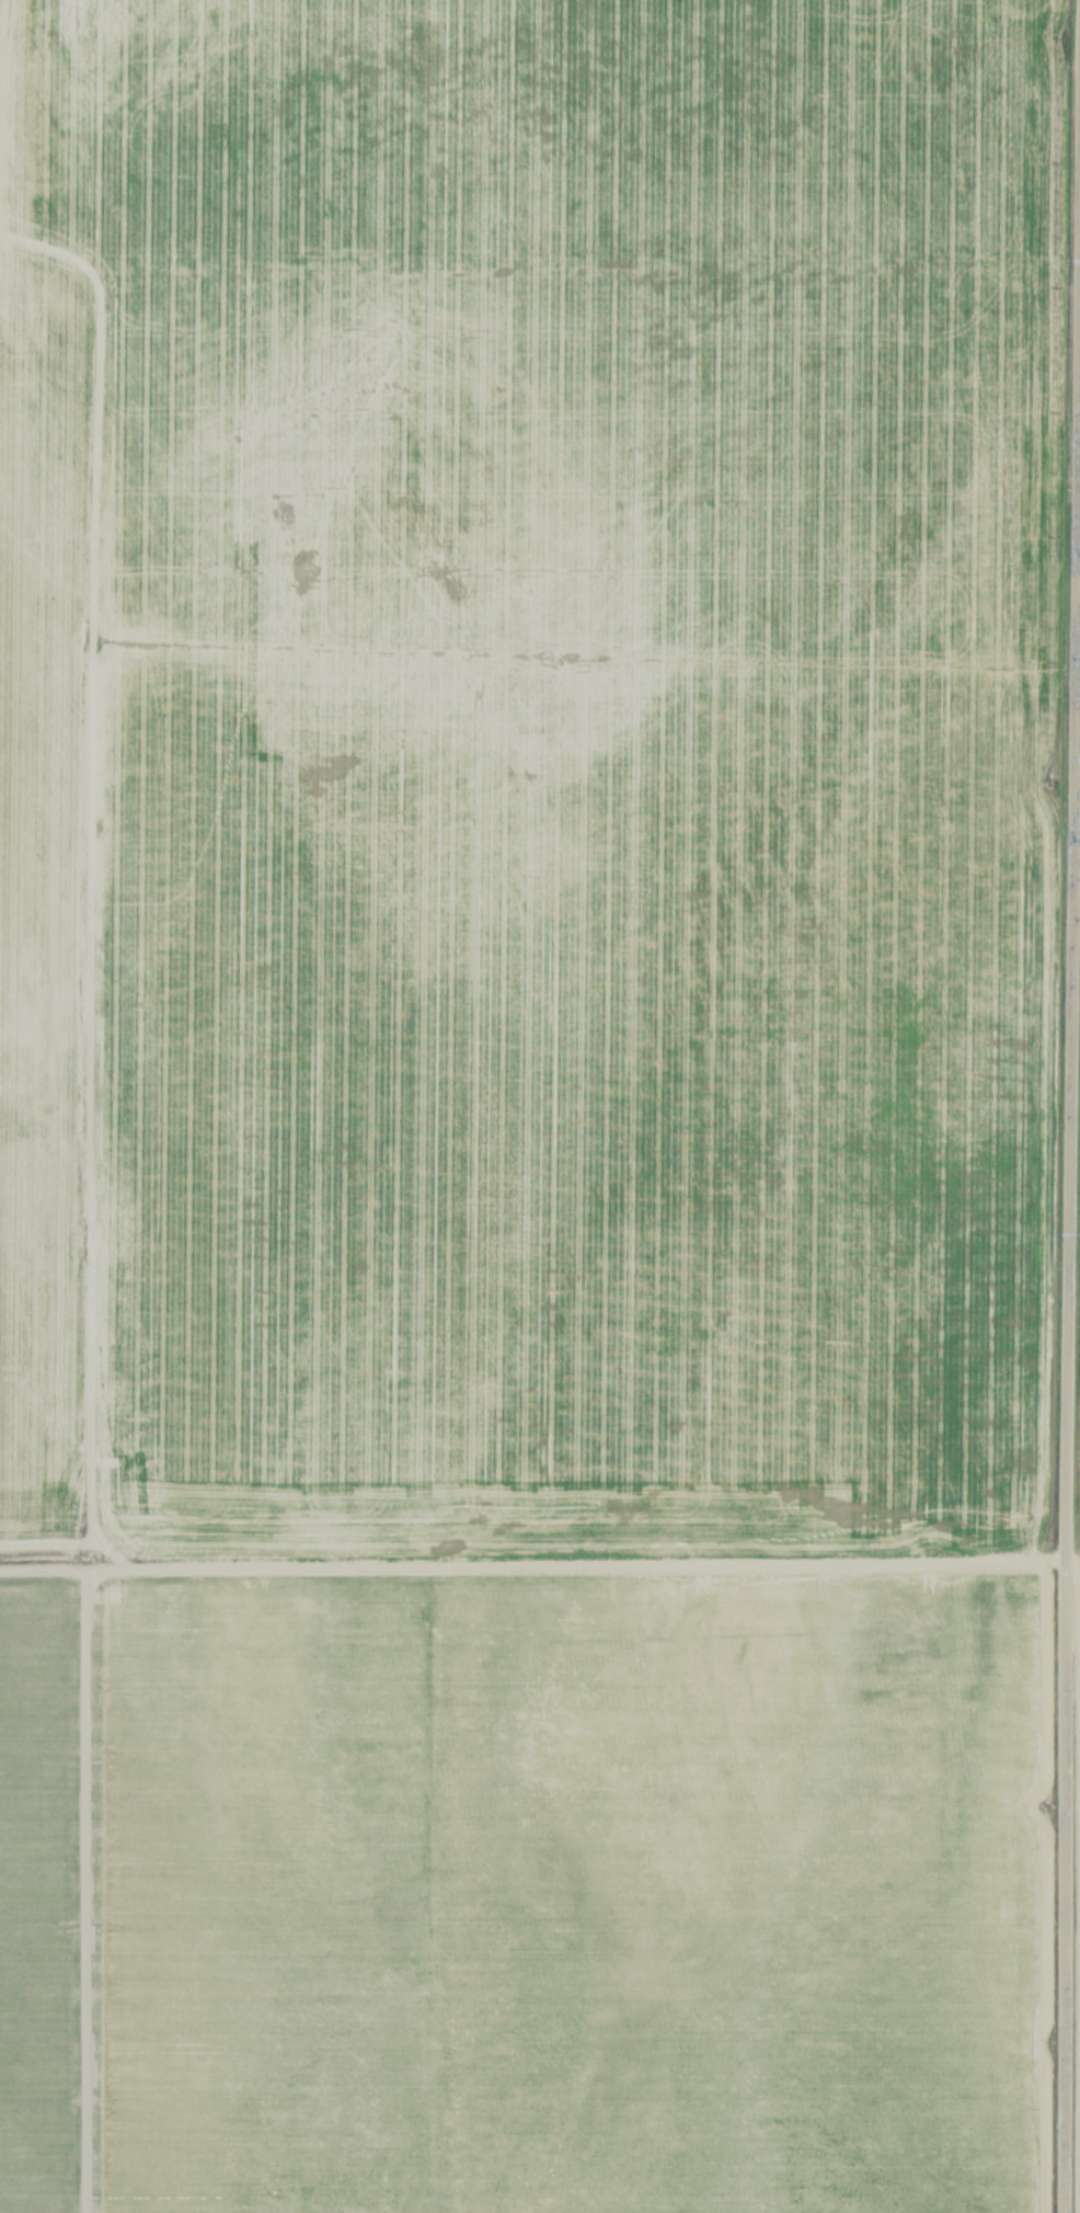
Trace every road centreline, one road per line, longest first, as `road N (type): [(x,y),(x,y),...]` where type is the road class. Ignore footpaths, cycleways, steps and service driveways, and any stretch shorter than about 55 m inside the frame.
road 1 (residential): [(1062,2212),(1079,83)]

